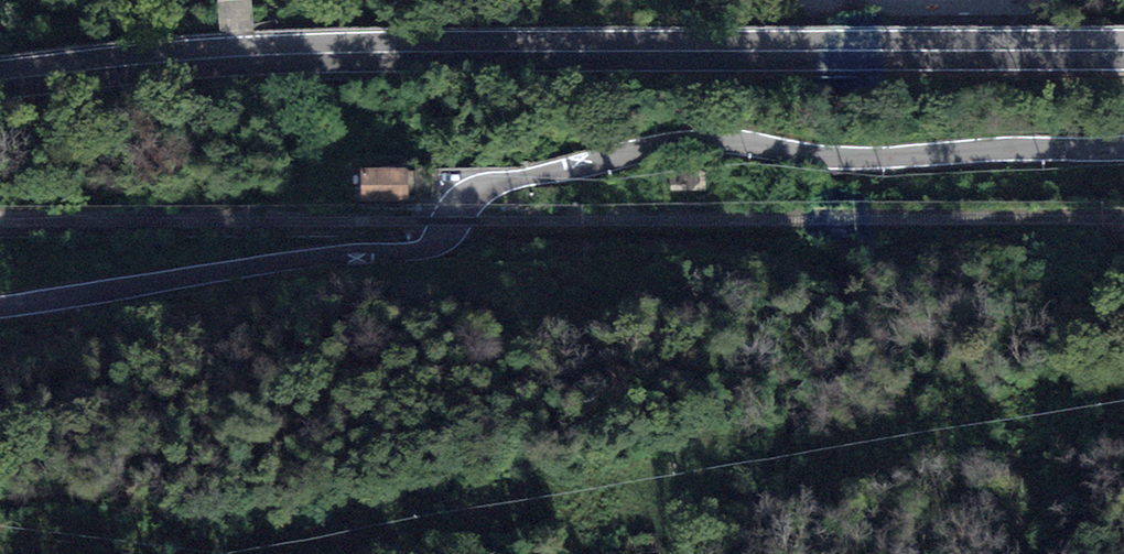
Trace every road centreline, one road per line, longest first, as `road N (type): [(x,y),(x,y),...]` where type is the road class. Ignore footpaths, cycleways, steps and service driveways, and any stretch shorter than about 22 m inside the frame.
road 1 (tertiary): [(1123,141),(926,159),(808,156),(726,143),(661,147),(488,187),(465,201),(426,250),(0,307)]
road 2 (primary): [(0,74),(322,51),(1123,50)]

